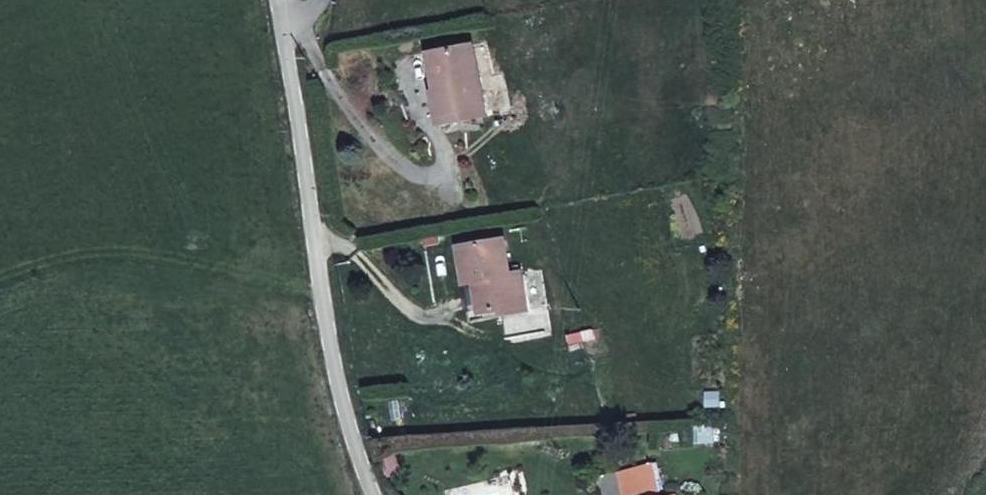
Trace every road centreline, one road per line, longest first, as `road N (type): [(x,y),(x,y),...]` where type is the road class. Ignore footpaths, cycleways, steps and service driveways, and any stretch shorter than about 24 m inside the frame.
road 1 (unclassified): [(378,494),(342,403),(276,0)]

